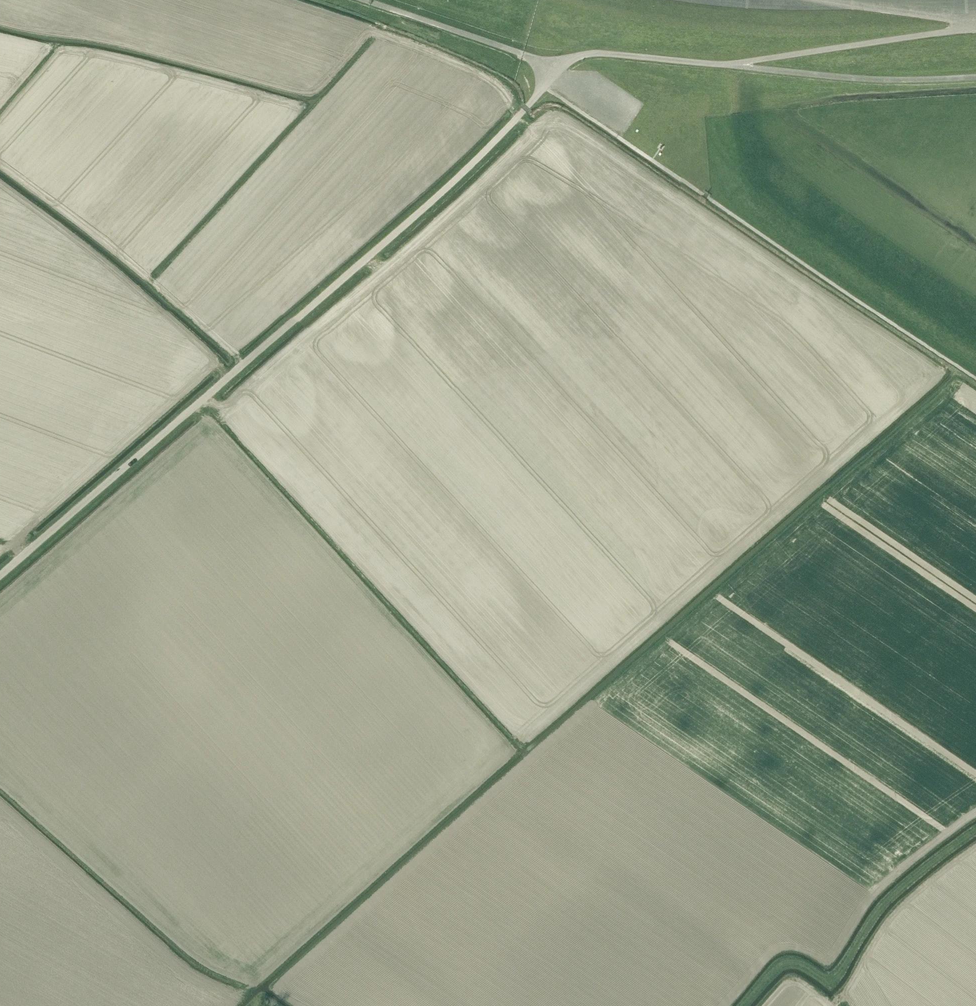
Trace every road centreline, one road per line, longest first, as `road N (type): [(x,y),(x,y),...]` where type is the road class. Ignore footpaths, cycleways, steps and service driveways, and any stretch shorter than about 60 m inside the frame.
road 1 (unclassified): [(0,576),(449,184),(542,86)]
road 2 (track): [(742,1005),(784,962),(834,978),(893,895),(975,830)]

